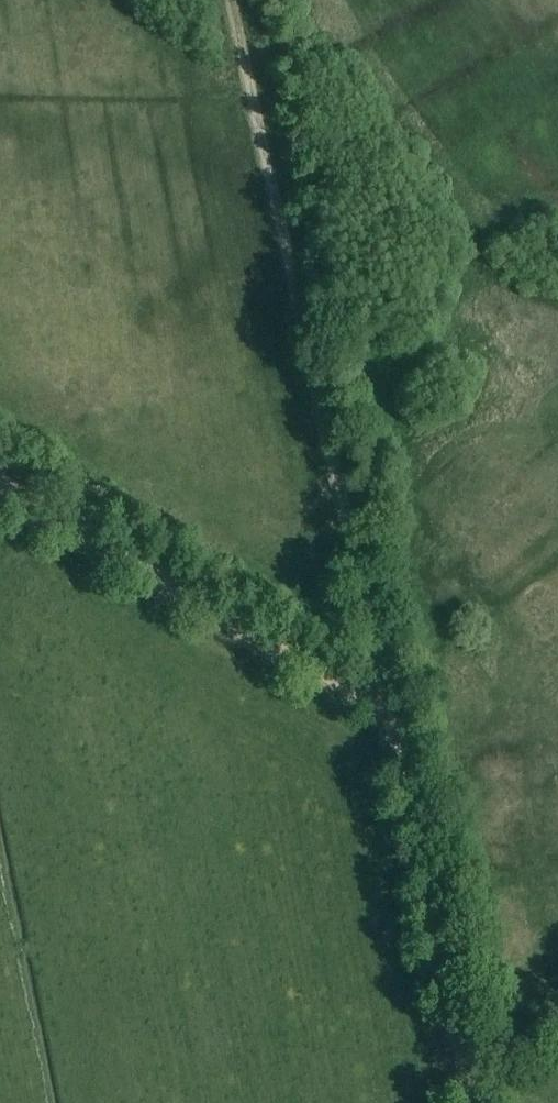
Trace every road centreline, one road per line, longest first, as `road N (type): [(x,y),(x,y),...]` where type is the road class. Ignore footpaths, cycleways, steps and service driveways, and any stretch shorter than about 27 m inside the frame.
road 1 (track): [(0,482),(386,712),(398,733),(471,1102)]
road 2 (track): [(376,701),(237,0)]

